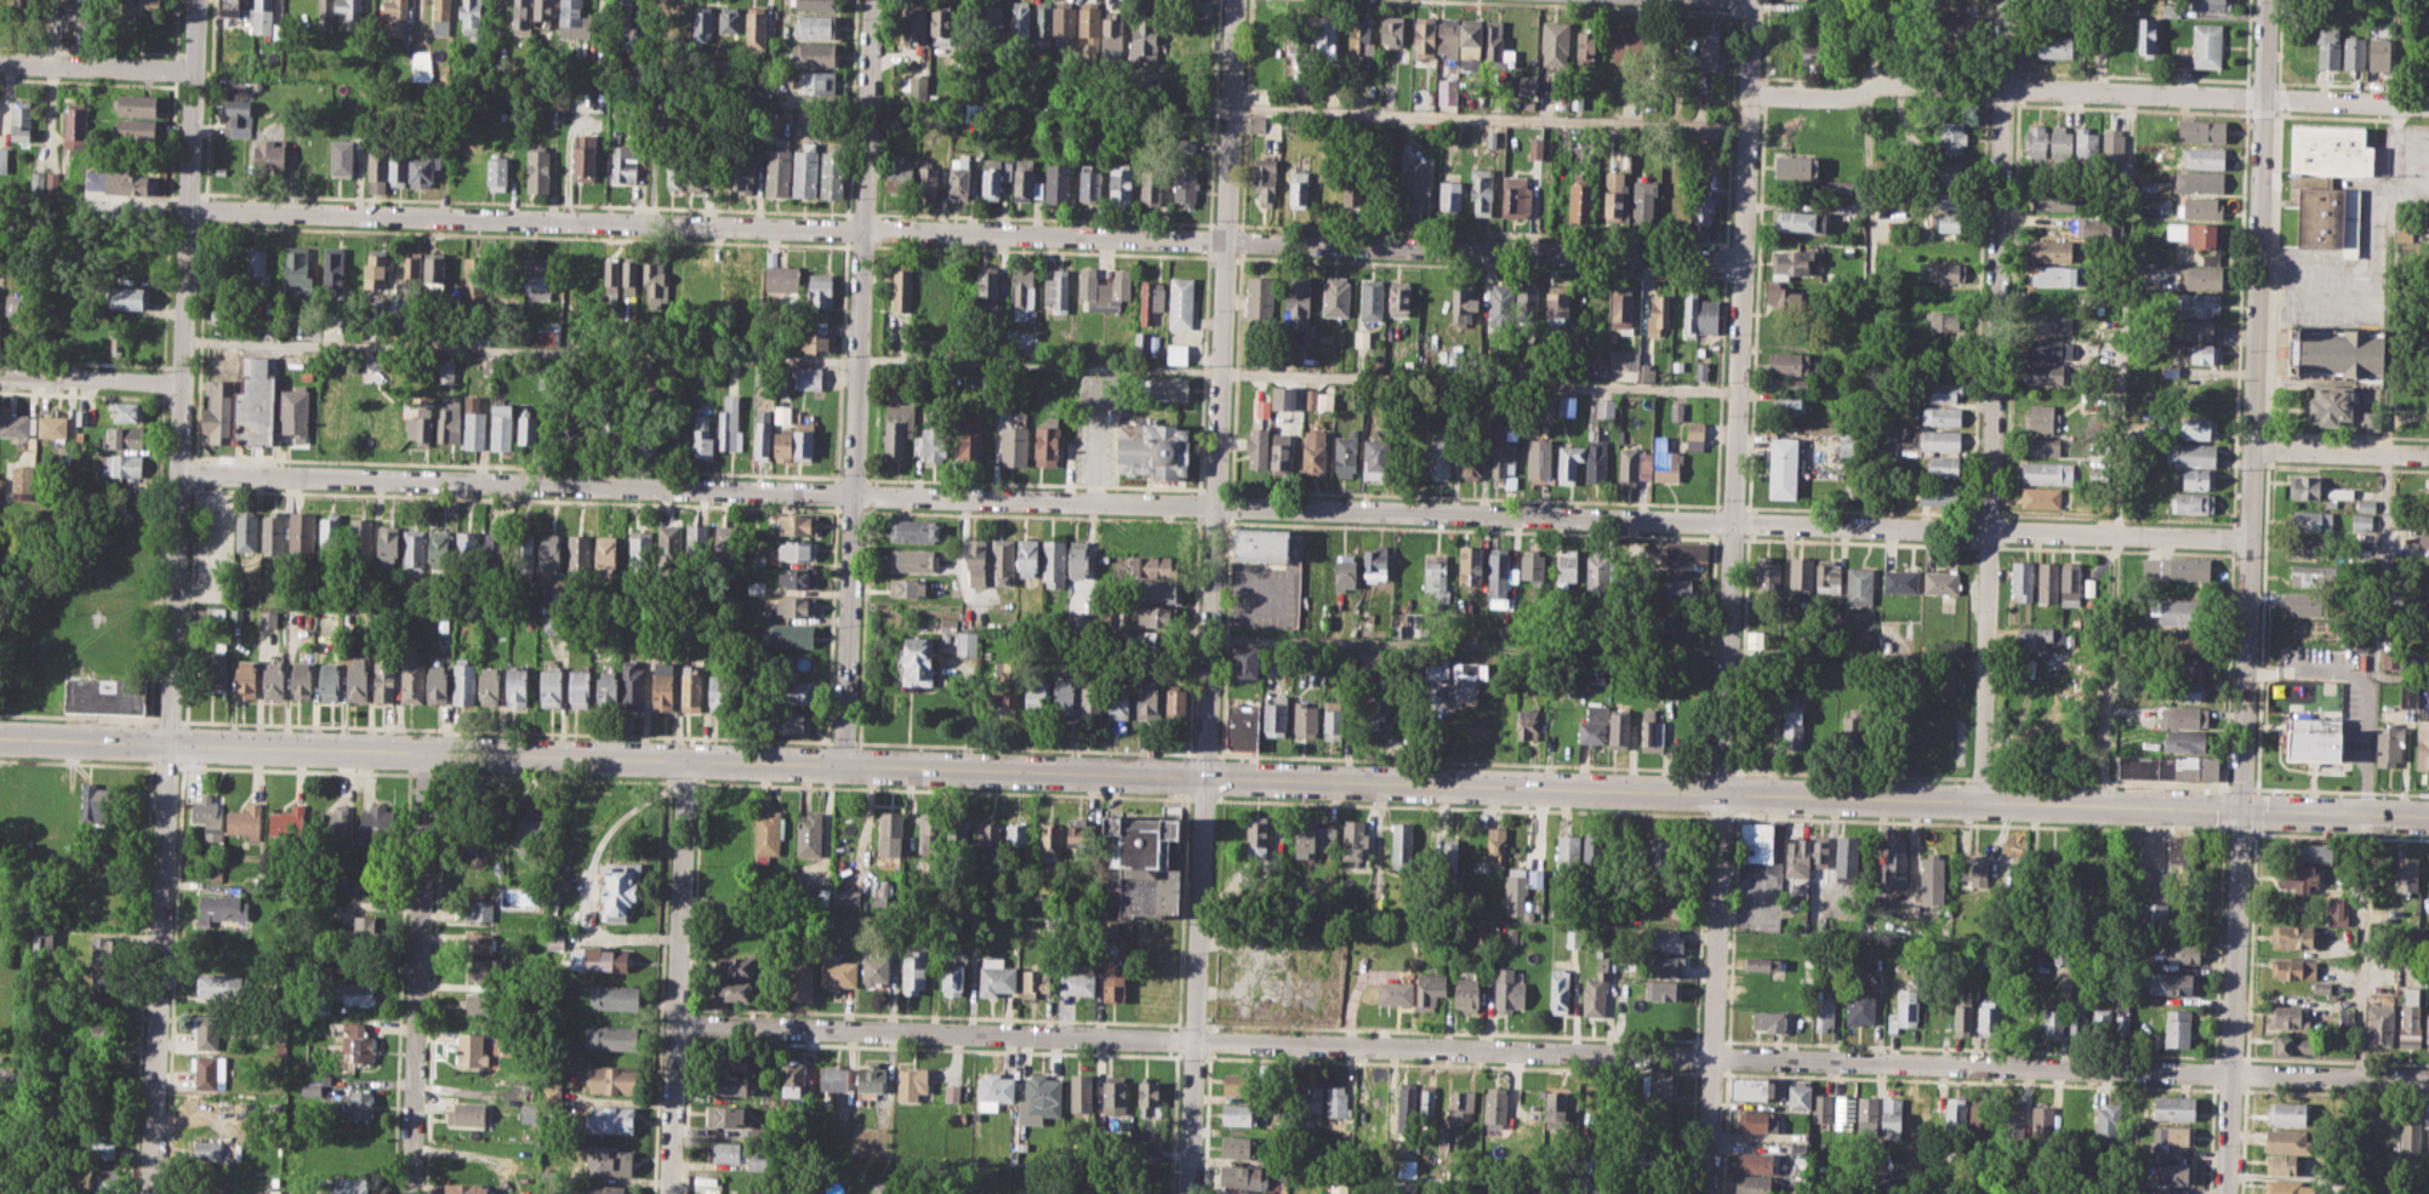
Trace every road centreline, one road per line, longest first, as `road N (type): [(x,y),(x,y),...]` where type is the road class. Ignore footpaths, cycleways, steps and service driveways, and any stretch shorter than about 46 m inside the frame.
road 1 (secondary): [(0,738),(2239,812)]
road 2 (residential): [(178,472),(2247,538)]
road 3 (residential): [(678,1030),(2428,1080)]
road 4 (residential): [(189,210),(1740,261)]
road 5 (residential): [(1235,0),(1187,1193)]
road 6 (residential): [(195,0),(149,1193)]
road 7 (residential): [(1749,0),(1705,1193)]
road 8 (tertiary): [(2265,0),(2239,812)]
road 9 (residential): [(2005,0),(1980,802)]
road 10 (residential): [(843,767),(874,0)]
road 11 (residential): [(1745,95),(1821,97),(1926,86),(2428,105)]
road 12 (residential): [(427,755),(410,1193)]
road 13 (residential): [(685,762),(669,1193)]
road 14 (tertiary): [(2239,812),(2226,1193)]
road 15 (residential): [(0,63),(193,72)]
road 16 (tertiary): [(2239,812),(2428,819)]
road 17 (residential): [(0,374),(183,381)]
road 18 (residential): [(2250,449),(2428,457)]

